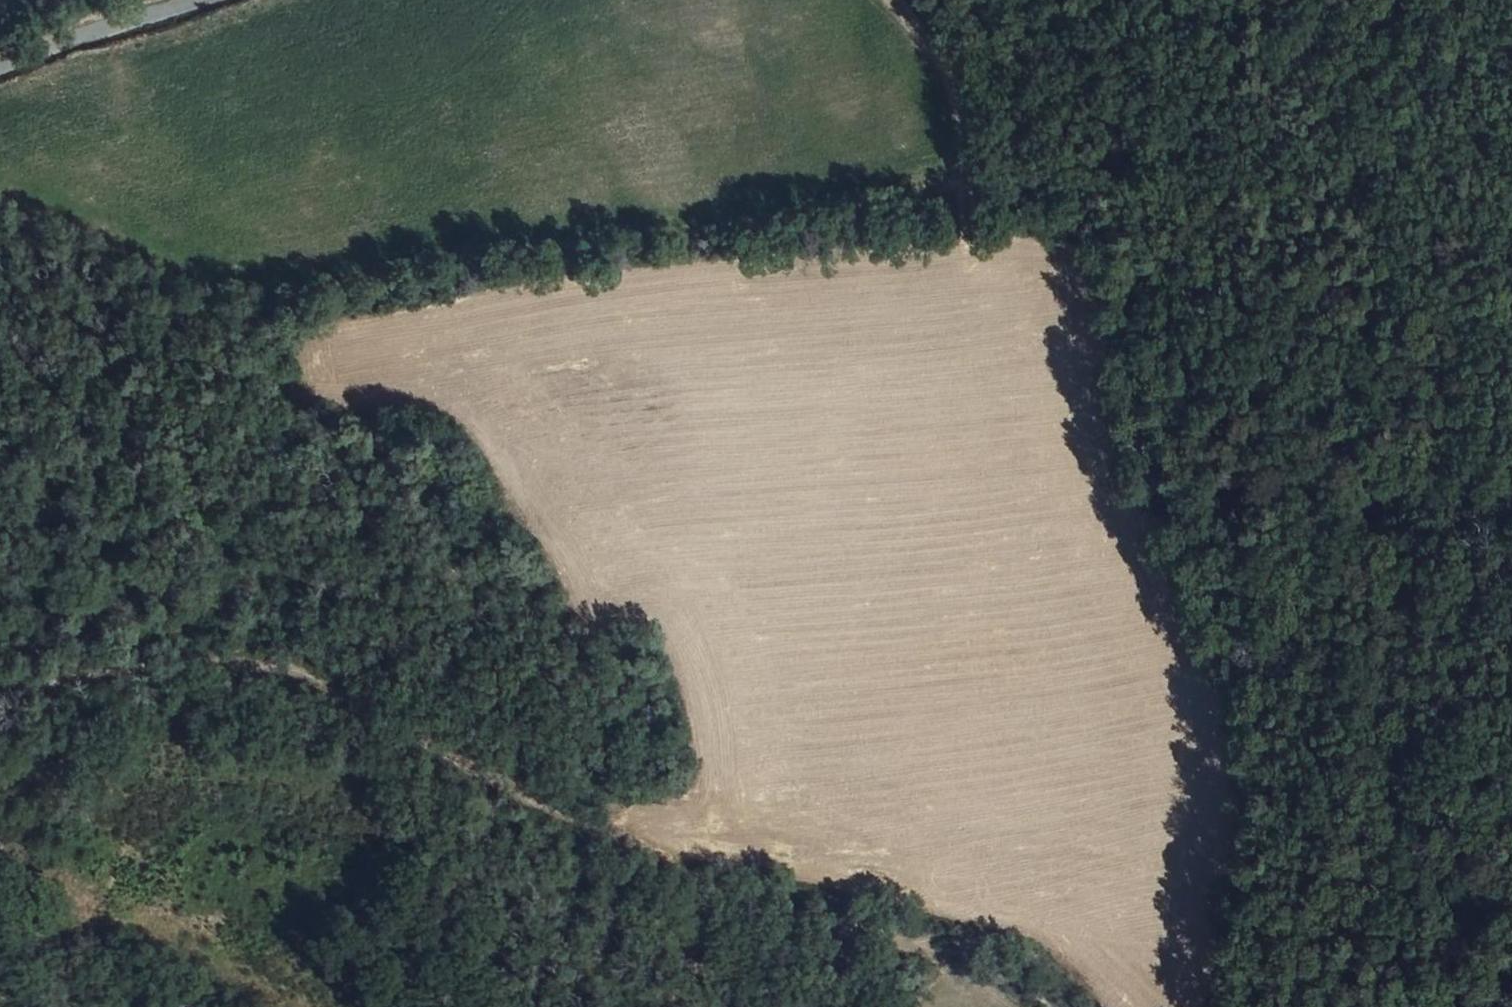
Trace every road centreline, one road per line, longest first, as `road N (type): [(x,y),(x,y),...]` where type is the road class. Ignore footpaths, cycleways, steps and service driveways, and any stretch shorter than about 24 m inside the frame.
road 1 (track): [(0,703),(82,680),(153,674),(217,674),(316,694),(659,880),(779,920),(982,955),(1052,1006)]
road 2 (tertiary): [(0,74),(216,0)]

